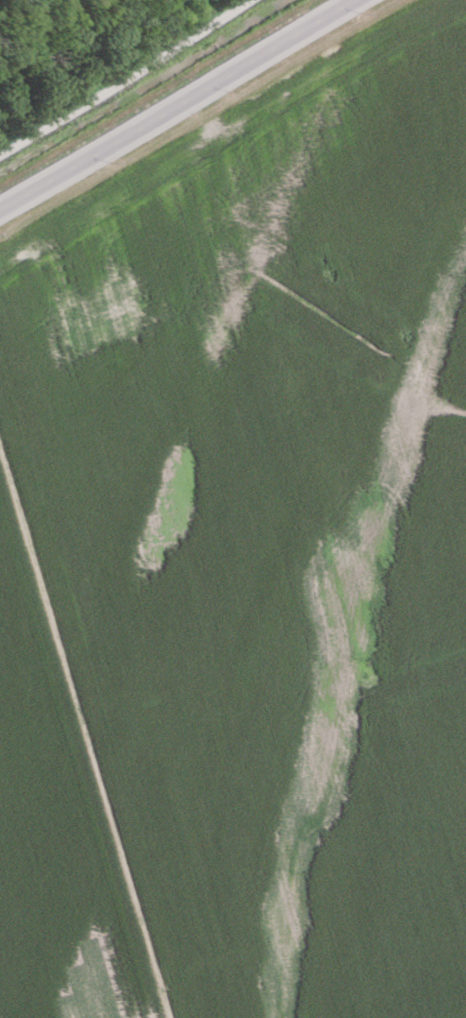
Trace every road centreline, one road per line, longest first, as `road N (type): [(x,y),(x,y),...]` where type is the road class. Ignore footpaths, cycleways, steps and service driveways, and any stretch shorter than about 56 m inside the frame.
road 1 (track): [(204,121),(365,678),(384,682),(465,650)]
road 2 (track): [(170,1017),(0,449)]
road 3 (tertiary): [(352,0),(0,208)]

